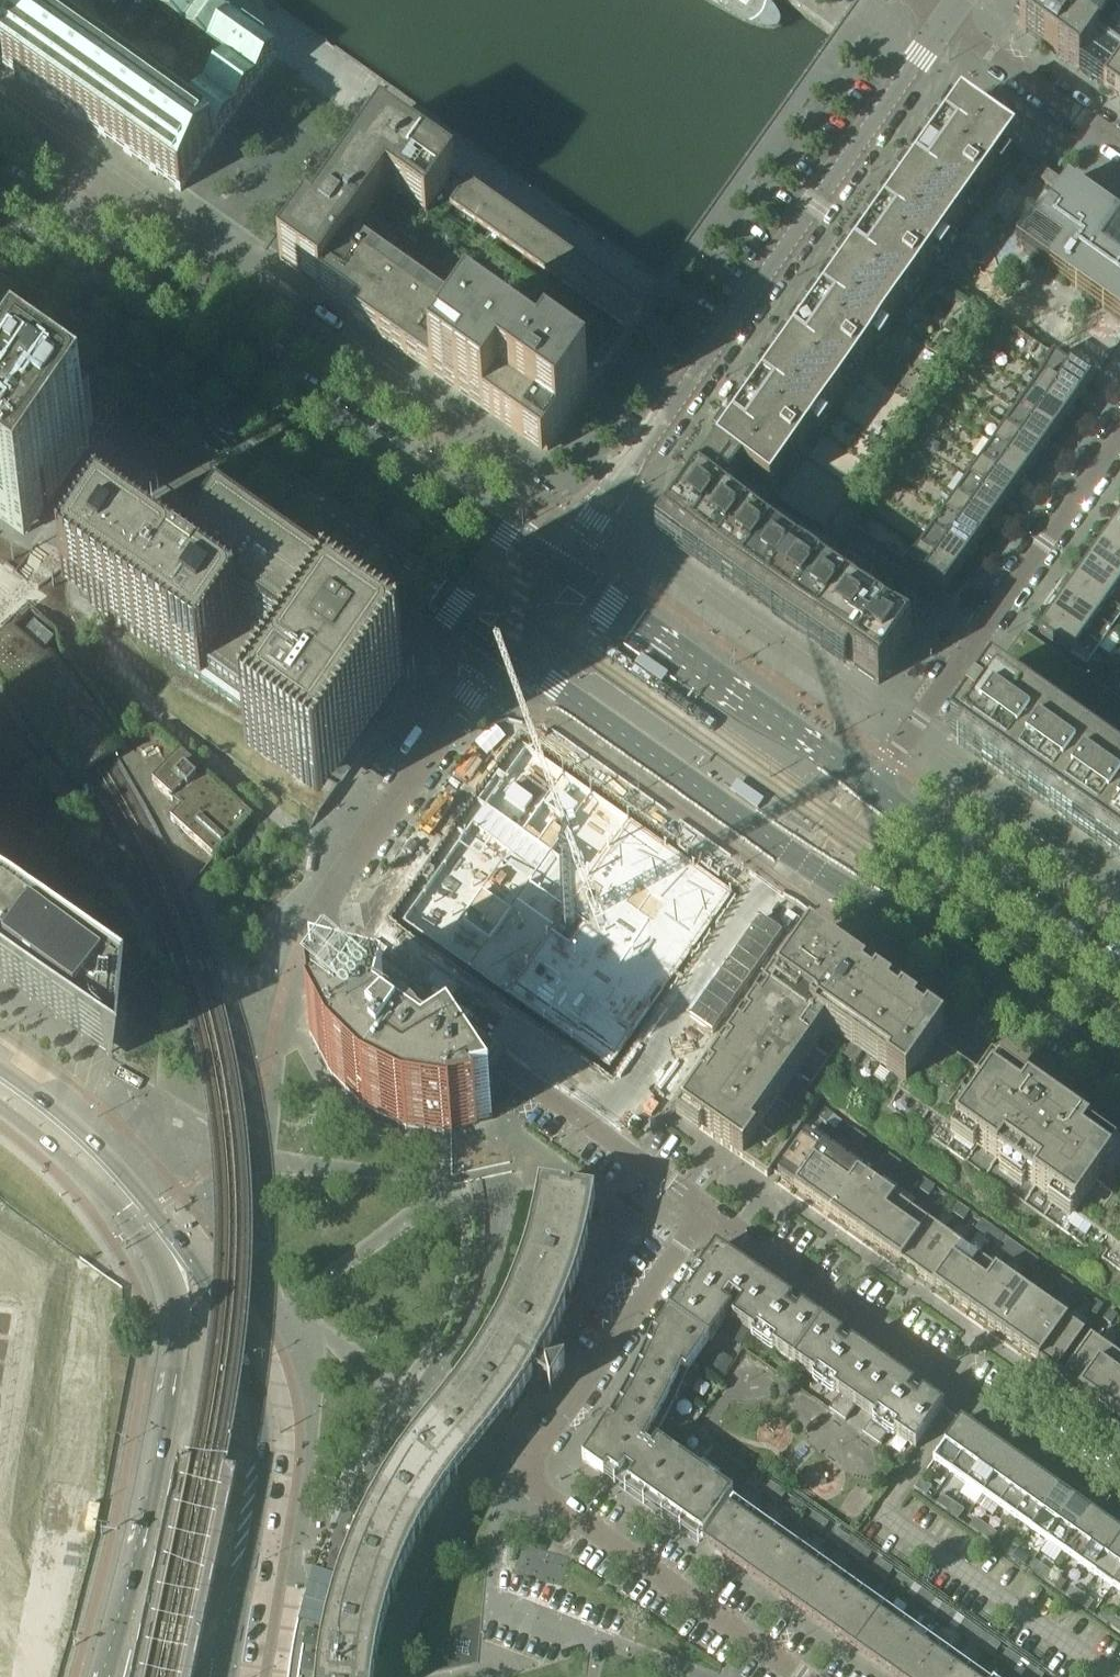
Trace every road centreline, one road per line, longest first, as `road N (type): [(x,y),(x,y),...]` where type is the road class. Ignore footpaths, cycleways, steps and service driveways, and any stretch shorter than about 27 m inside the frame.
road 1 (secondary): [(503,649),(1119,1090)]
road 2 (secondary): [(561,568),(0,183)]
road 3 (residential): [(561,568),(945,20)]
road 4 (secondary): [(0,283),(503,649)]
road 5 (secondary): [(225,1676),(262,1485),(257,1389),(235,1331),(179,1239),(145,1195),(95,1162)]
road 6 (secondary): [(95,1162),(167,1266),(178,1324),(167,1410),(103,1676)]
road 7 (residential): [(707,1207),(1119,1499)]
road 8 (residential): [(707,1207),(311,917)]
road 9 (residential): [(871,788),(1119,438)]
road 10 (secondary): [(871,788),(561,568)]
road 11 (residential): [(534,1483),(803,1676)]
road 12 (residential): [(534,1483),(537,1450),(707,1207)]
road 13 (residential): [(503,649),(311,917)]
road 14 (secondary): [(1119,977),(871,788)]
road 15 (residential): [(1119,145),(945,20)]
road 16 (secondary): [(0,1083),(95,1162)]

